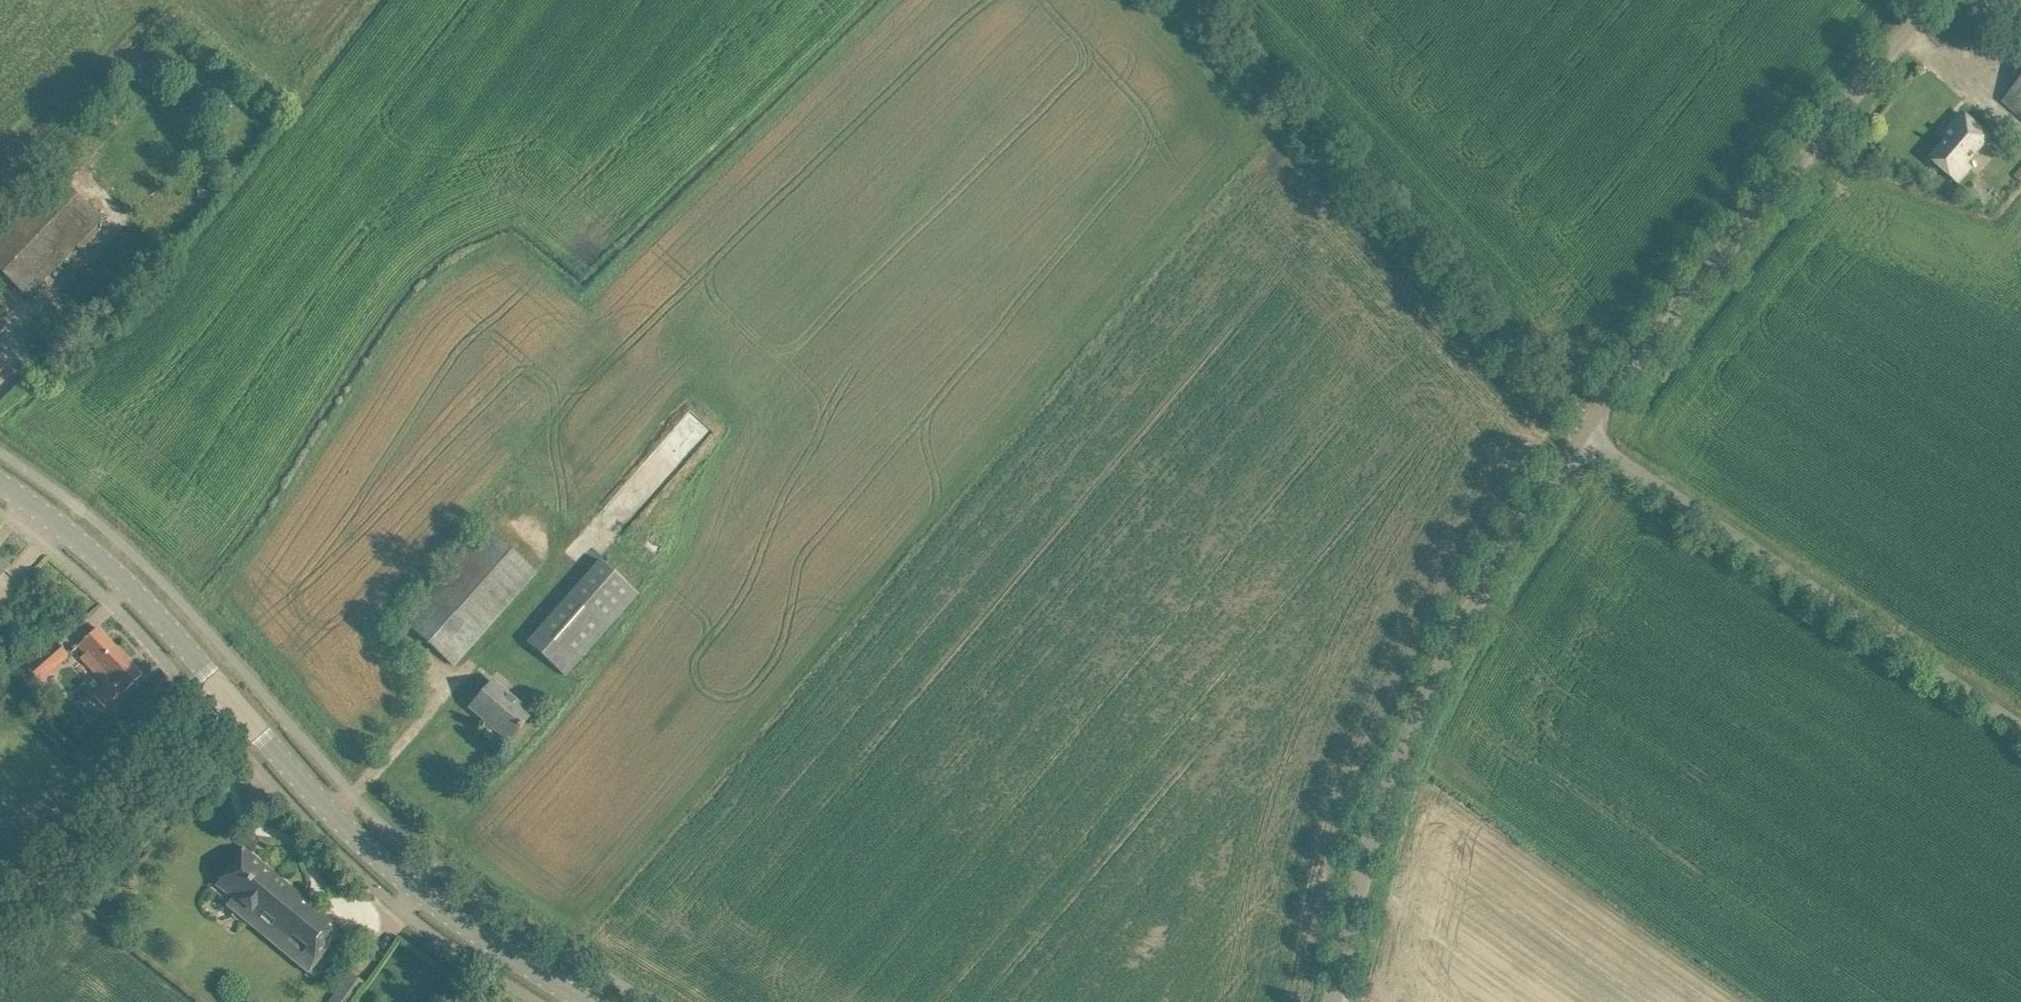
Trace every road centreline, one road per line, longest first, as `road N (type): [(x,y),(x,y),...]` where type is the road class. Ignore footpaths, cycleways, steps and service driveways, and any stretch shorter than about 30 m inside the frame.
road 1 (tertiary): [(584,1001),(440,914),(382,861),(179,634),(68,528),(0,482)]
road 2 (unclassified): [(1336,1001),(1407,740),(1510,543),(1583,436)]
road 3 (unclassified): [(1583,436),(1934,0)]
road 4 (unclassified): [(2020,725),(1583,436)]

